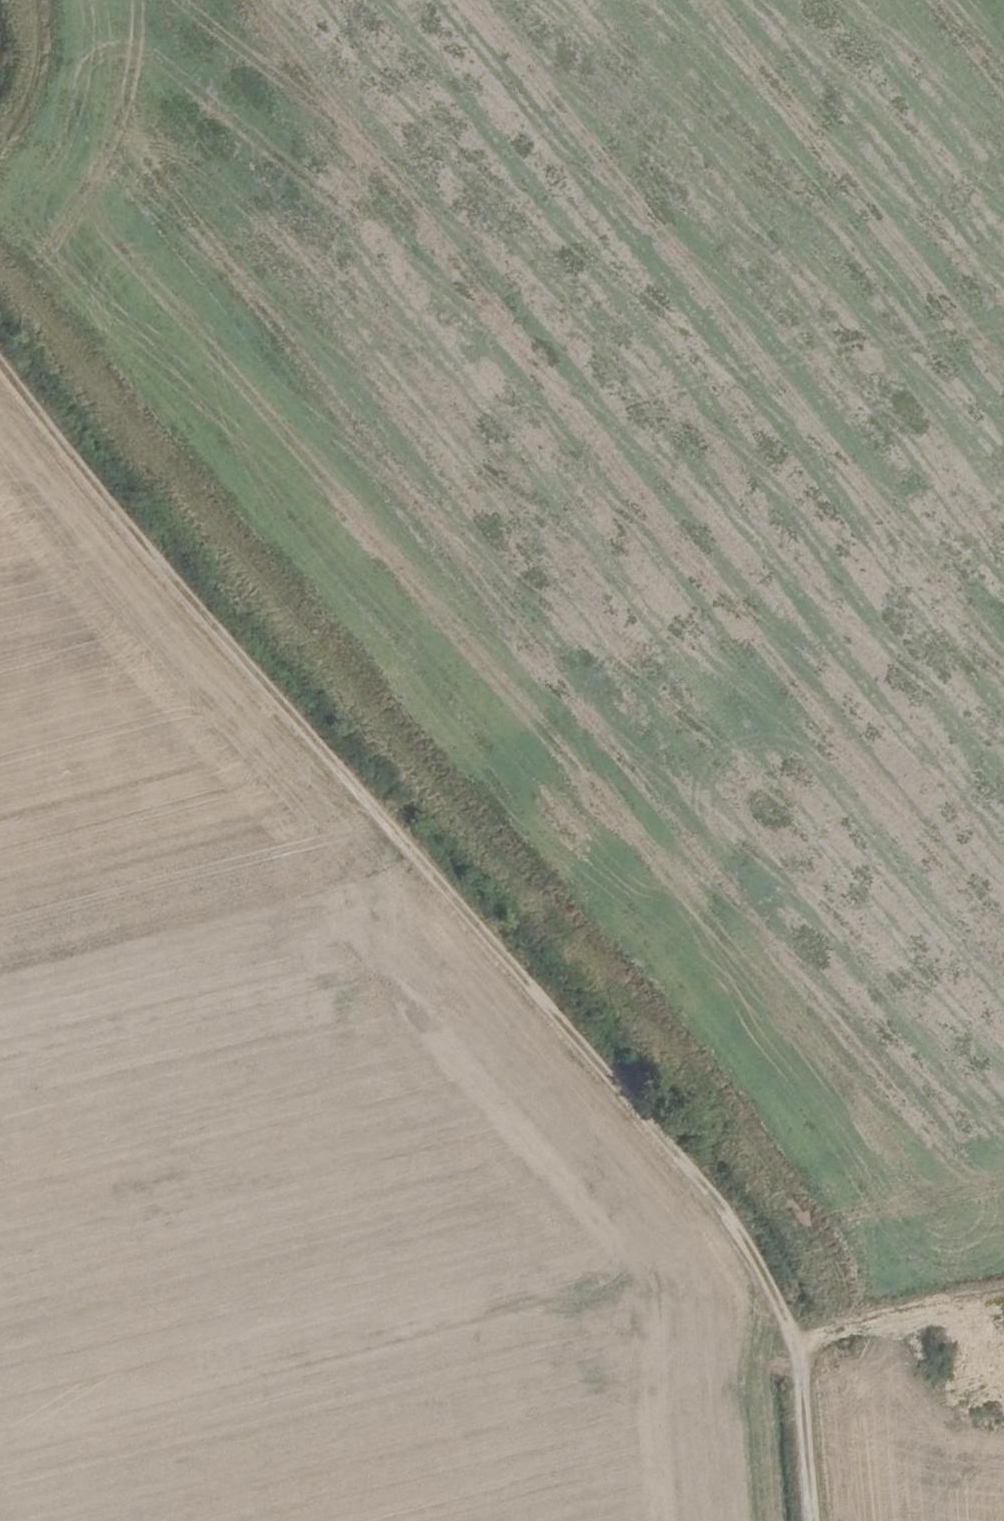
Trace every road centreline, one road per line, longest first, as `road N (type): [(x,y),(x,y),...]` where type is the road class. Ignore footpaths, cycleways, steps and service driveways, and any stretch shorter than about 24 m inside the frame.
road 1 (track): [(0,359),(151,553),(702,1177),(785,1301),(803,1361),(817,1520)]
road 2 (track): [(1003,1296),(859,1325),(803,1361)]

